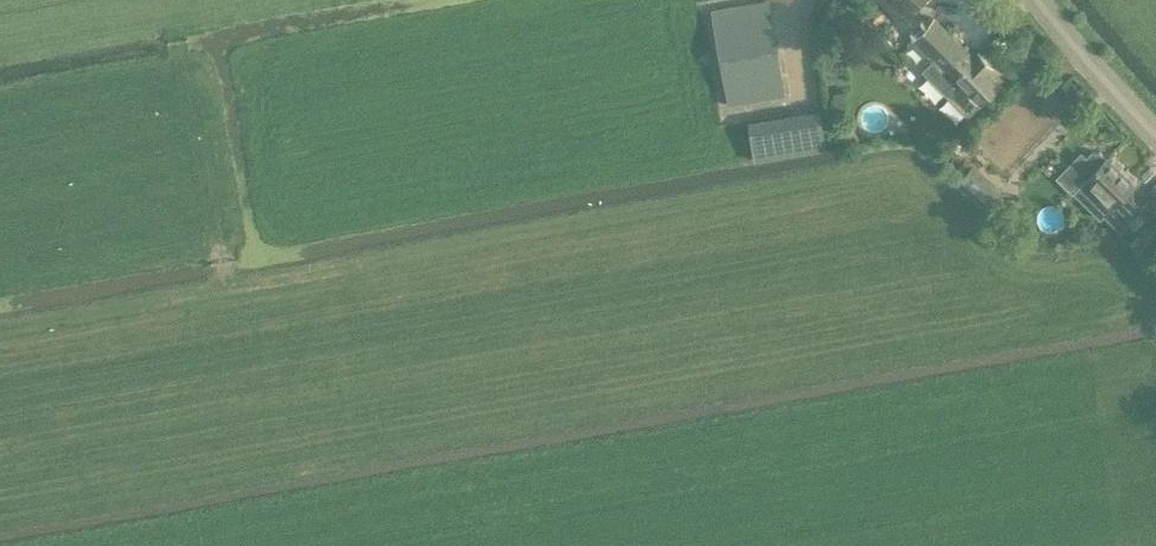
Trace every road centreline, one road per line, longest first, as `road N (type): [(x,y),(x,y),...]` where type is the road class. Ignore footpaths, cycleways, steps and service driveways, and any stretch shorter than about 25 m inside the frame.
road 1 (unclassified): [(1155,120),(1055,0)]

